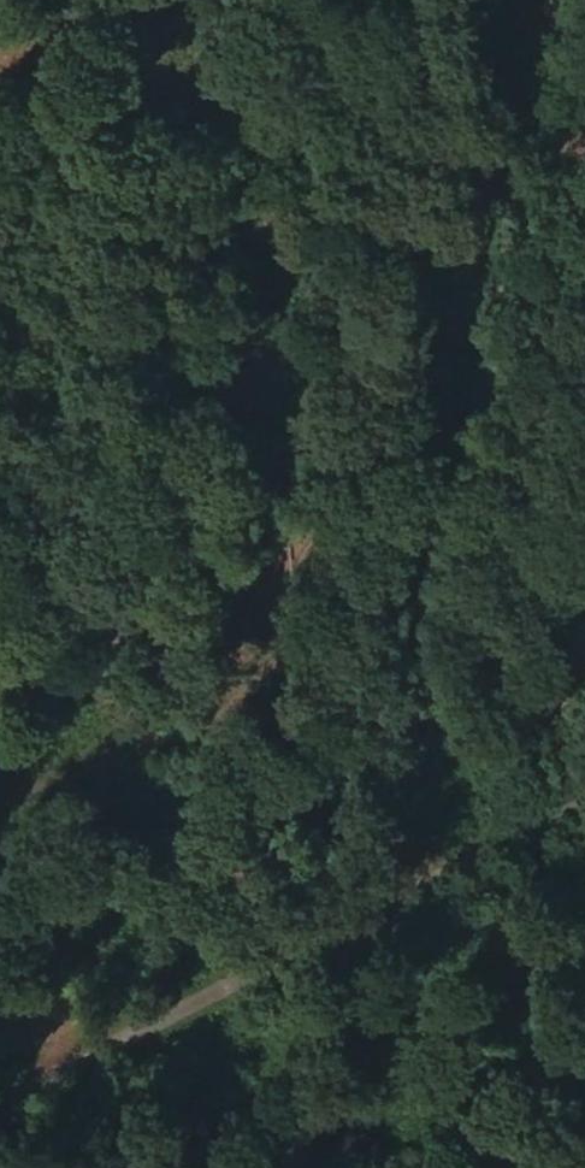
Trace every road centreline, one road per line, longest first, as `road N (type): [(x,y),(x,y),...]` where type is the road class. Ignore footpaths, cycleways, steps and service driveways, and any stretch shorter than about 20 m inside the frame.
road 1 (track): [(0,1093),(584,795)]

